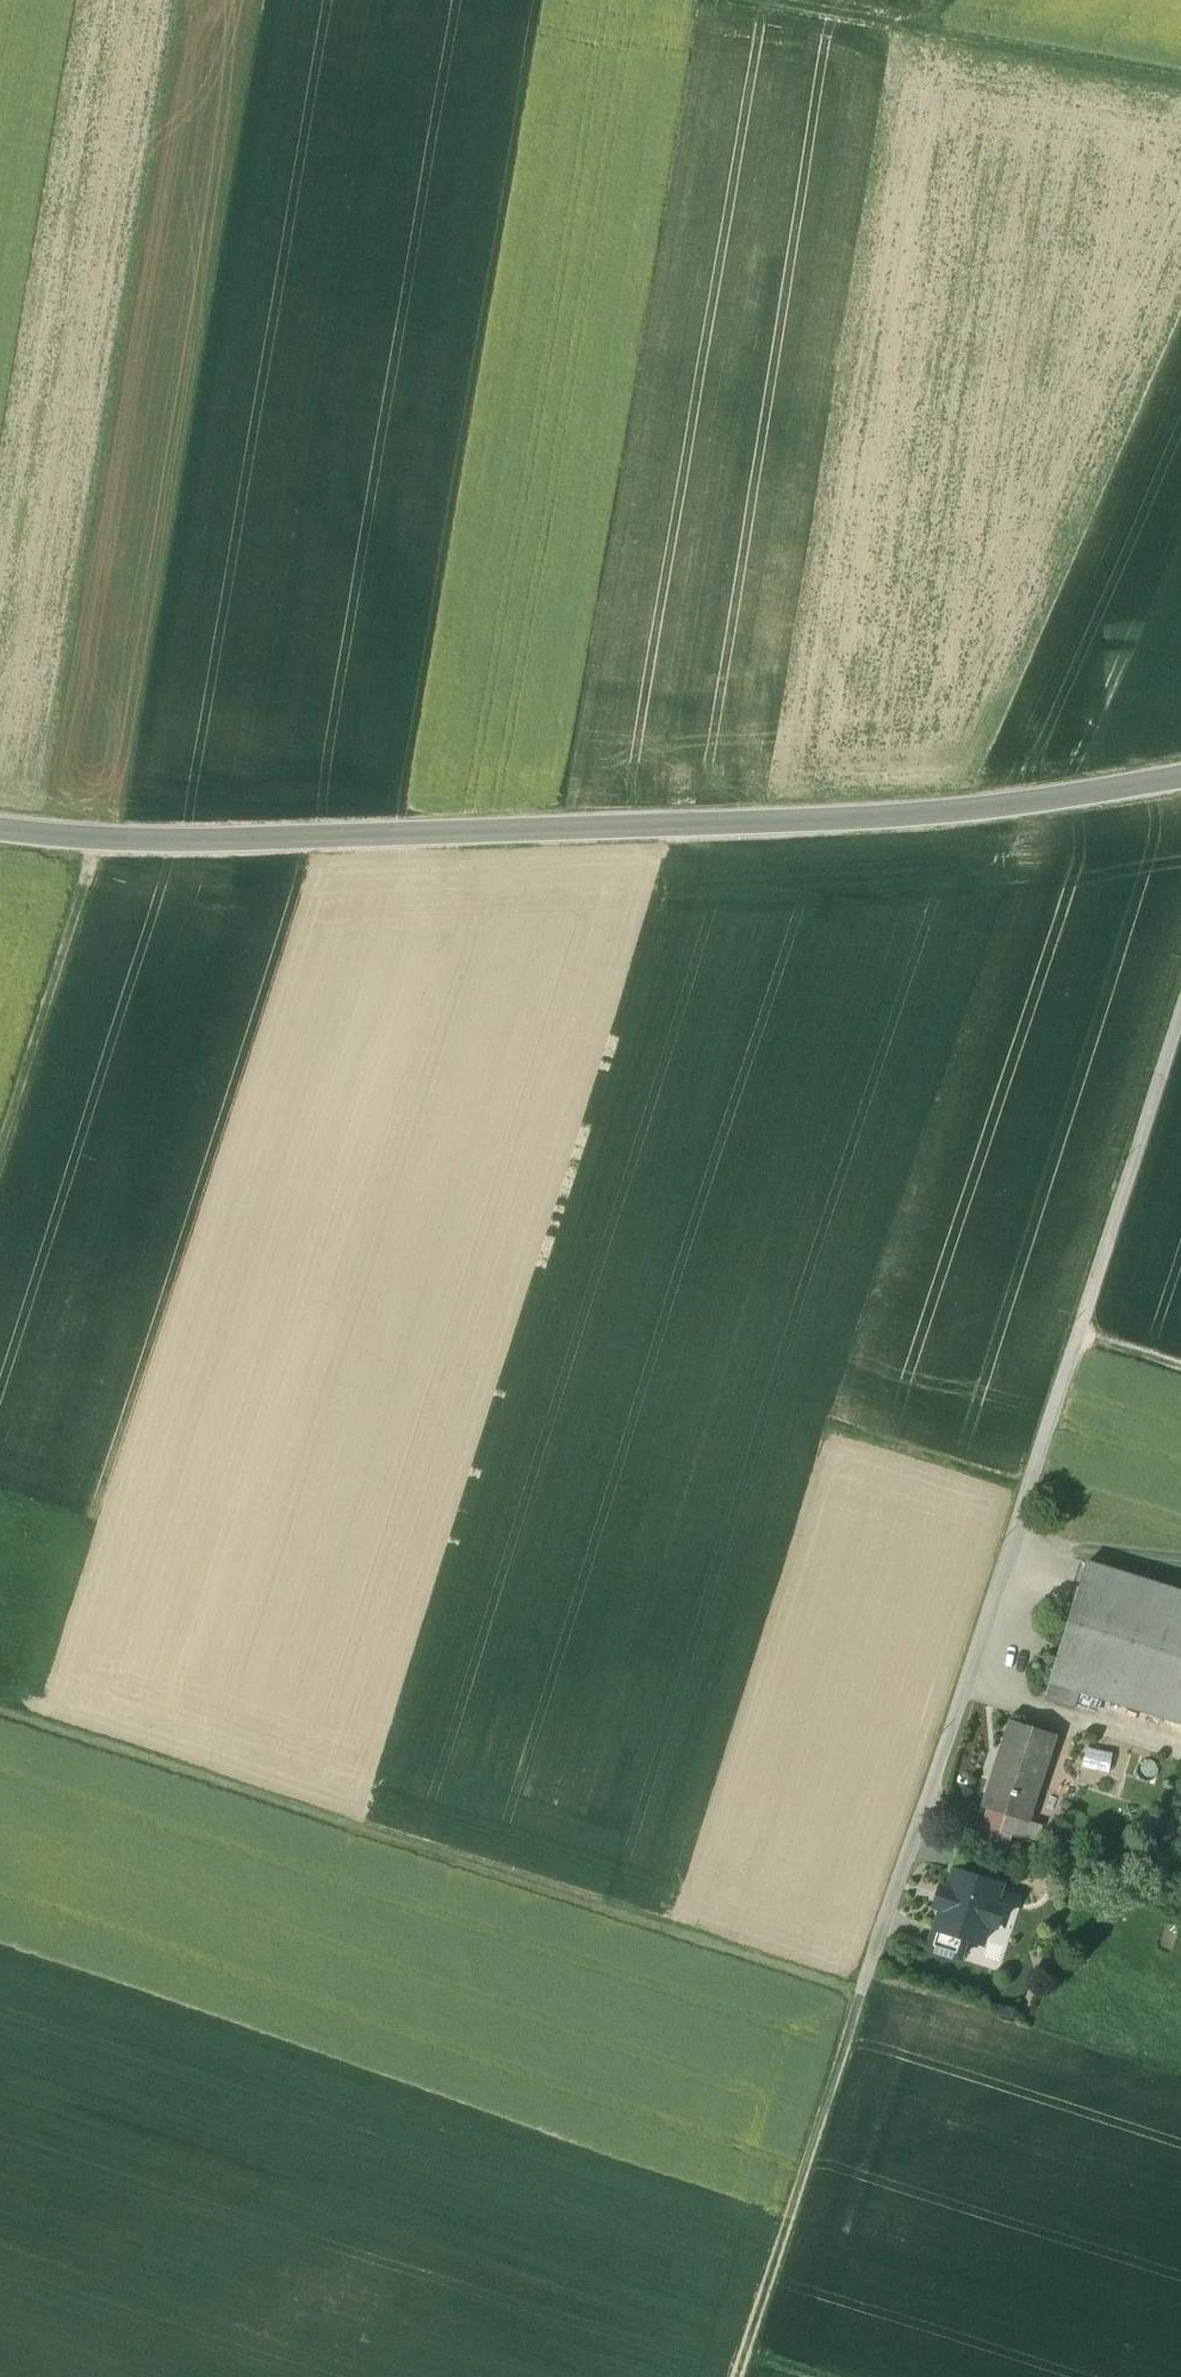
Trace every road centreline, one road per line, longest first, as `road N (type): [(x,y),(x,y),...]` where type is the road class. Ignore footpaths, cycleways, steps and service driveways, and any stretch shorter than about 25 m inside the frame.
road 1 (tertiary): [(1180,779),(907,816),(263,840),(0,831)]
road 2 (track): [(0,1714),(864,1993)]
road 3 (track): [(757,0),(1180,79)]
road 4 (track): [(864,1993),(740,2376)]
road 5 (track): [(0,1140),(96,840)]

